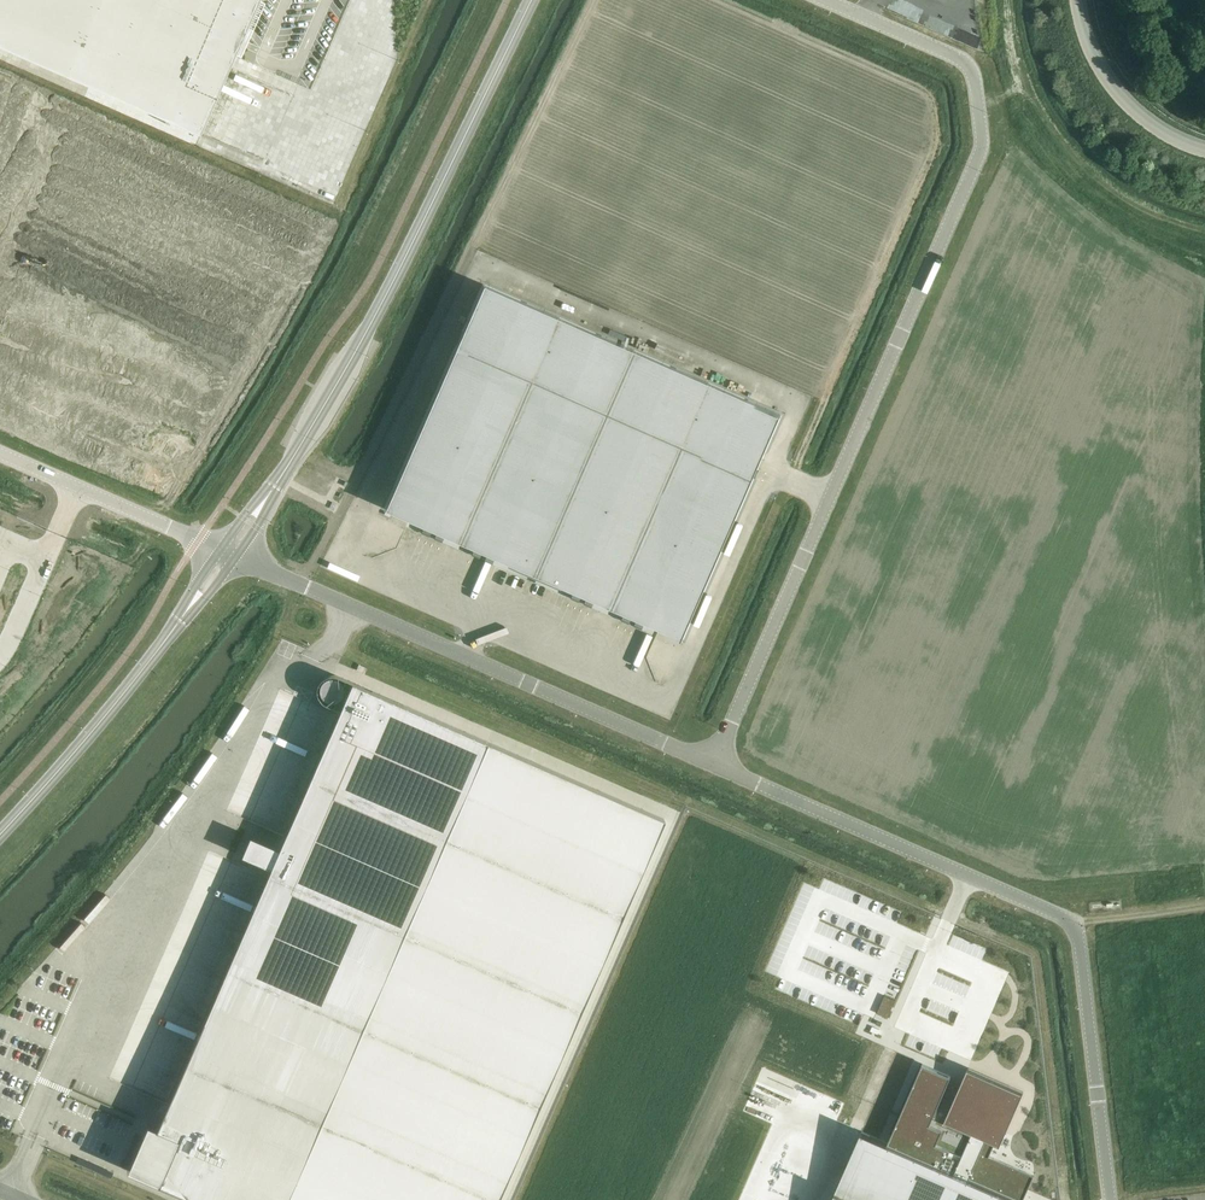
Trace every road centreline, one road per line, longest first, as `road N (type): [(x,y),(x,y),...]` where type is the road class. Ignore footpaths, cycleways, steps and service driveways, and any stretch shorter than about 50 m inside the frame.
road 1 (unclassified): [(823,0),(963,61),(973,72),(983,146),(715,764)]
road 2 (unclassified): [(715,764),(1075,927),(1107,1199)]
road 3 (unclassified): [(532,0),(361,346),(271,490)]
road 4 (unclassified): [(238,556),(715,764)]
road 5 (unclassified): [(183,616),(0,835)]
road 6 (unclassified): [(0,453),(221,547)]
road 7 (unclassified): [(1204,151),(1149,126),(1114,91),(1085,45),(1074,0)]

